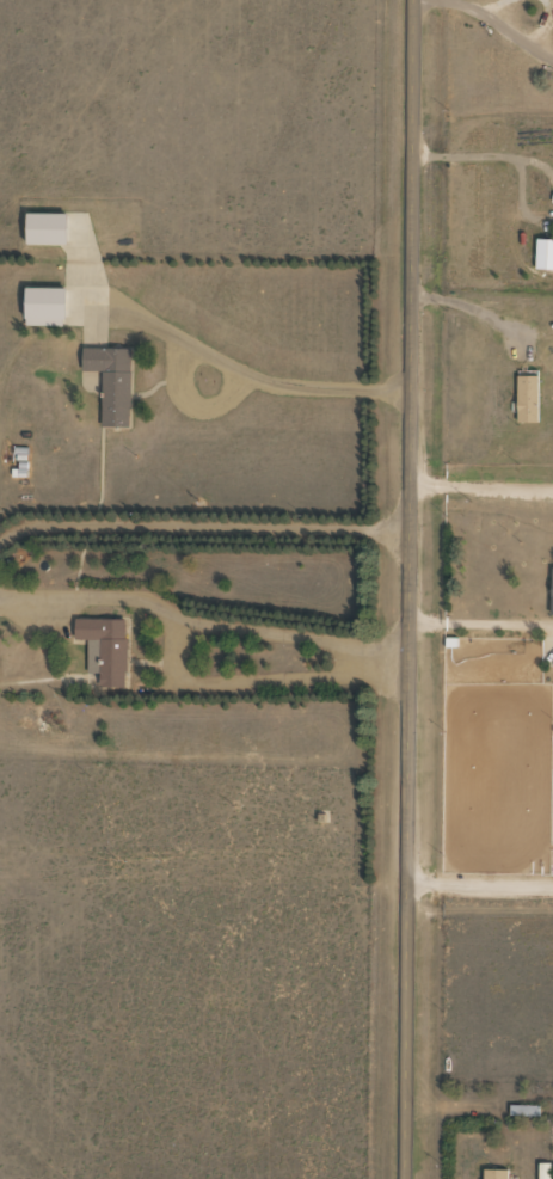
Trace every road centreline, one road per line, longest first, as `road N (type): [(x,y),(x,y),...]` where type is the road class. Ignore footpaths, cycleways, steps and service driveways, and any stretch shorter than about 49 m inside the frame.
road 1 (residential): [(403,1178),(412,0)]
road 2 (residential): [(407,557),(0,564)]
road 3 (residential): [(406,673),(552,670)]
road 4 (residential): [(408,485),(552,485)]

